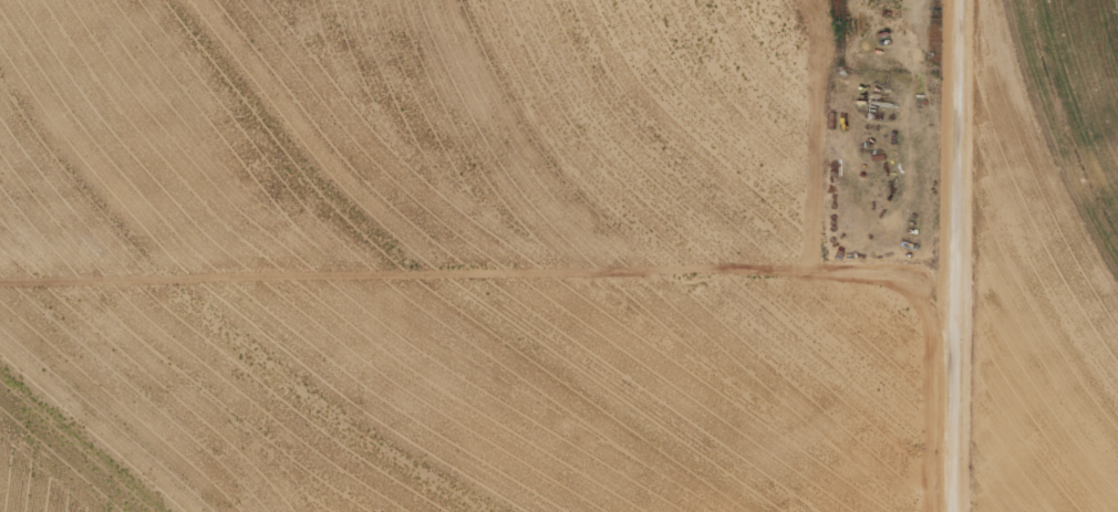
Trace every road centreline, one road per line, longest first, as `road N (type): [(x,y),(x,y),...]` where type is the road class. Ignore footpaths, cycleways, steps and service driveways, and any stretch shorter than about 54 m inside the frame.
road 1 (residential): [(952,511),(956,0)]

